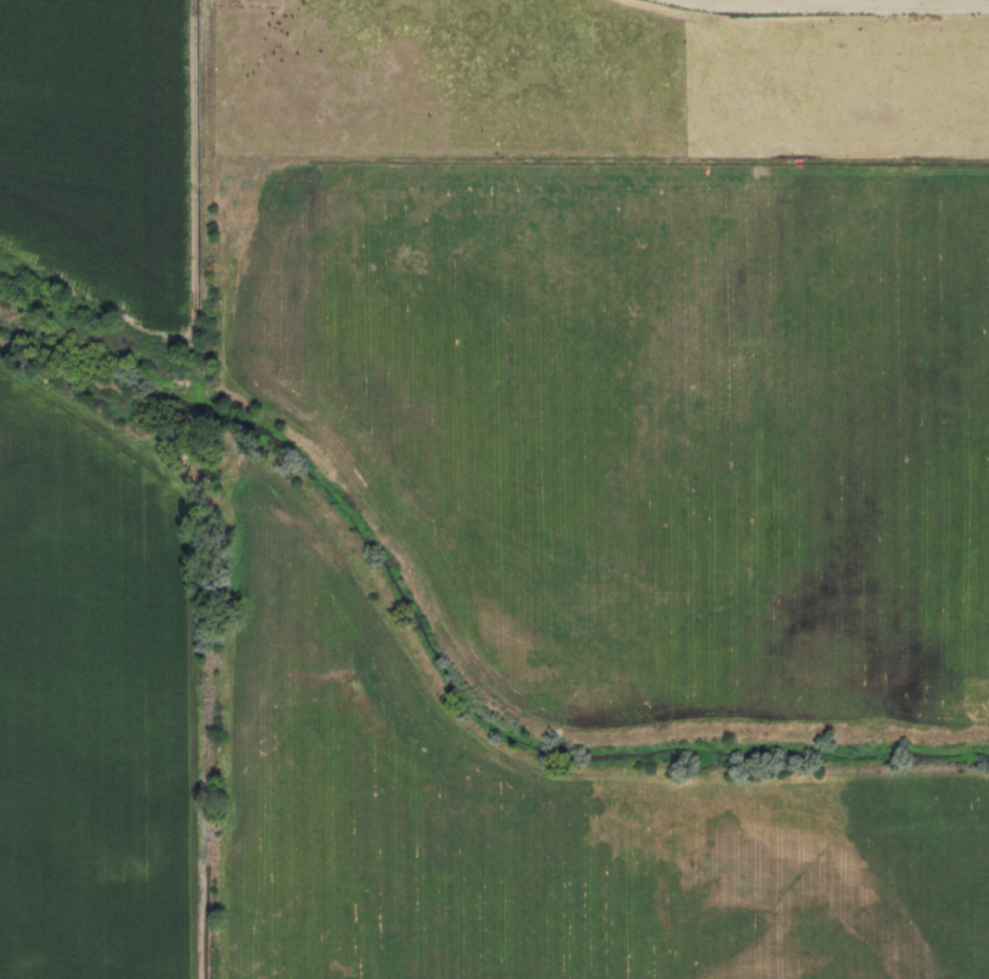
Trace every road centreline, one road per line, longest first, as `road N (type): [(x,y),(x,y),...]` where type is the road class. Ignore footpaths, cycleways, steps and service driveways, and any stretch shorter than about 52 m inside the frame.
road 1 (track): [(663,0),(988,5)]

